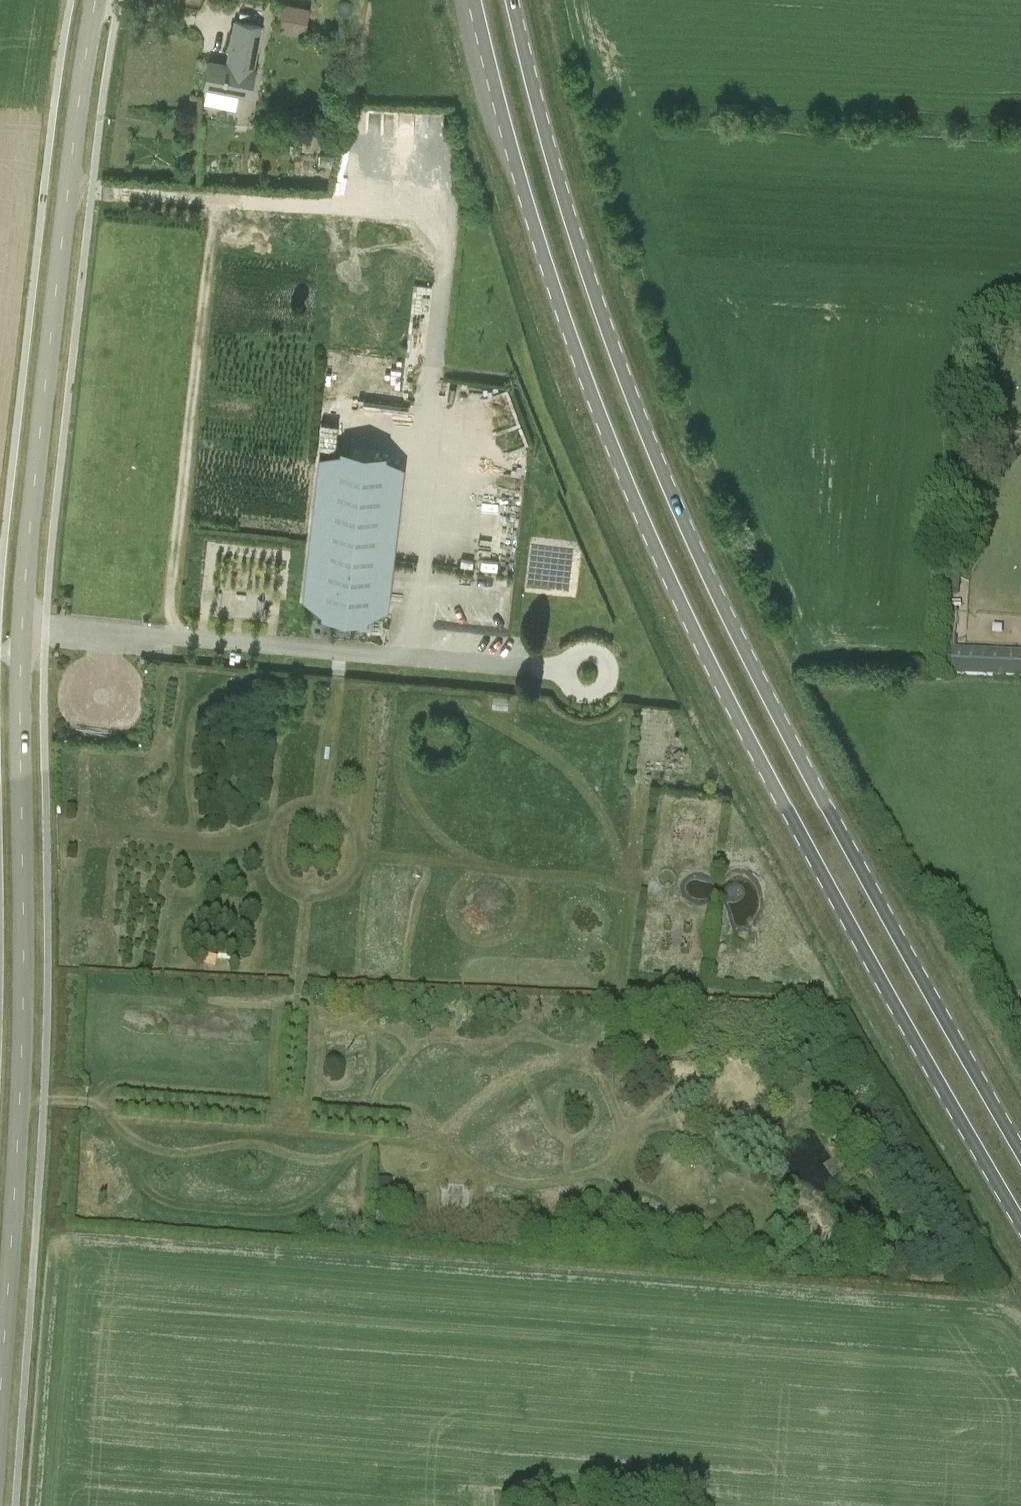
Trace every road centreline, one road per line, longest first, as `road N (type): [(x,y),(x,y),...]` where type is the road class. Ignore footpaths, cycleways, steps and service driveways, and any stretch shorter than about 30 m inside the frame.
road 1 (unclassified): [(0,1394),(24,990),(27,591),(97,0)]
road 2 (primary): [(476,0),(548,266),(636,504),(777,789),(1020,1223)]
road 3 (primary): [(1020,1151),(809,775),(671,492),(584,257),(513,0)]
road 4 (track): [(85,1105),(110,1114),(149,1195),(170,1205),(288,1212),(328,1195),(357,1151),(453,1144),(596,1051),(623,995),(631,902),(618,743)]
road 5 (track): [(165,639),(221,204),(236,199),(401,218),(430,243),(441,271),(435,354)]
road 6 (track): [(47,826),(242,842),(263,838),(285,815),(338,810),(352,819),(364,857),(572,879),(597,894),(627,952)]

